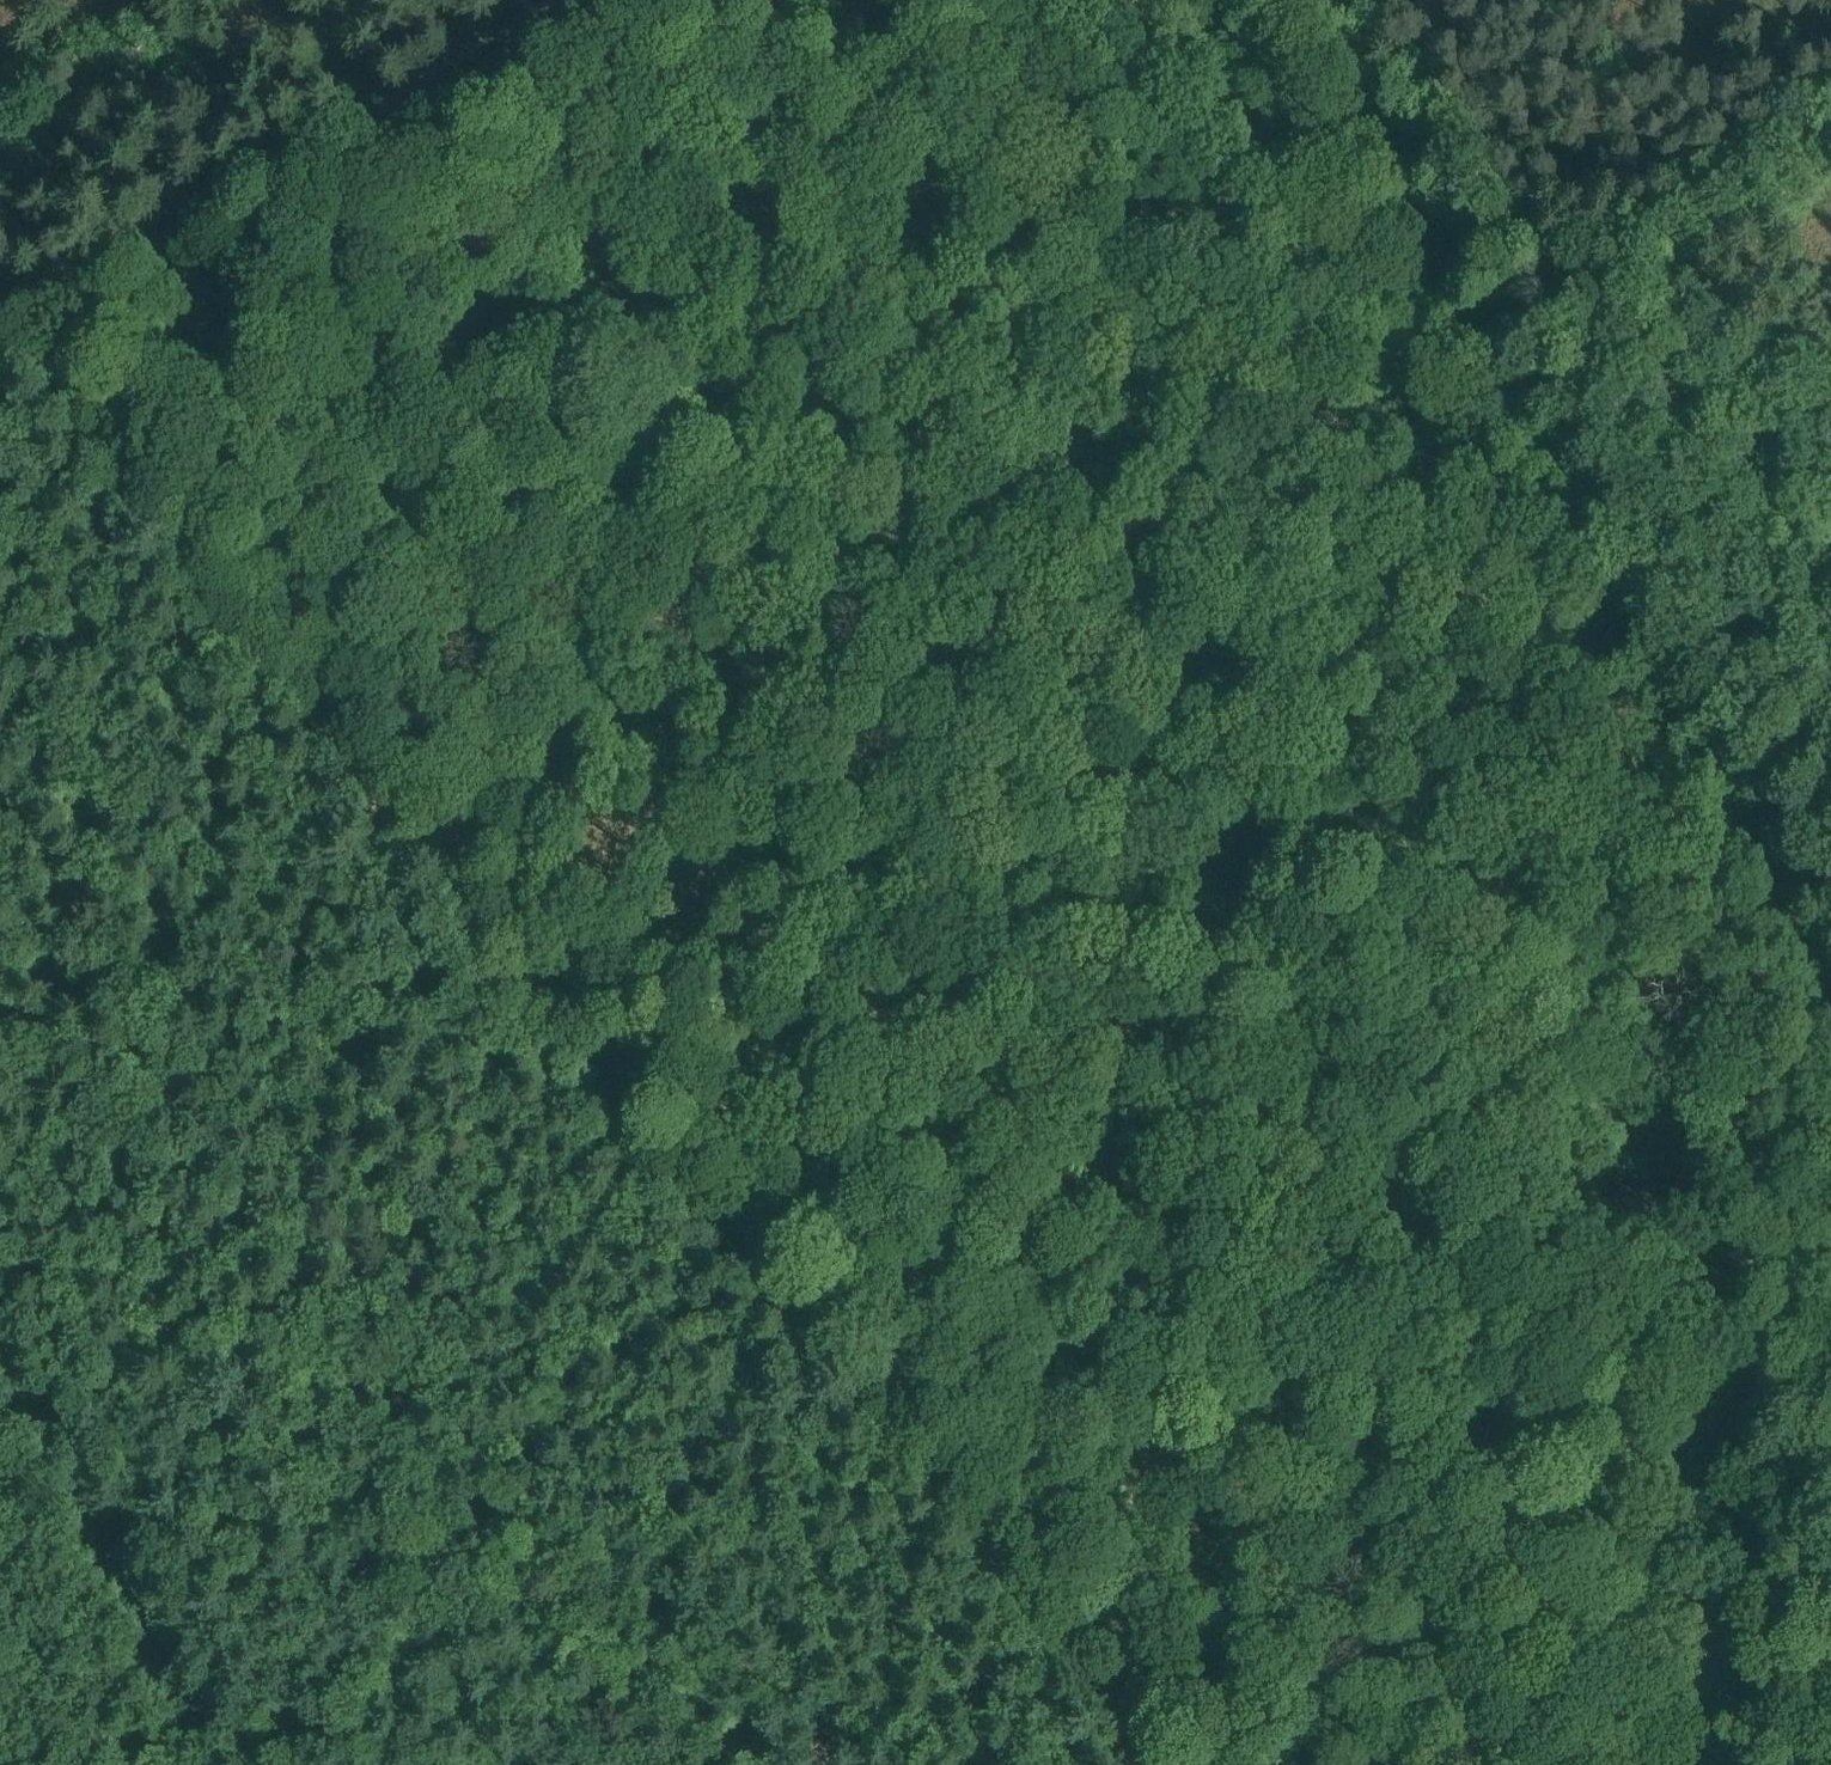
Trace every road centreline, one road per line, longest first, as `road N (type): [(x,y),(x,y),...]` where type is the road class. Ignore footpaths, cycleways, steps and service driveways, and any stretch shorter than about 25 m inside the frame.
road 1 (track): [(1307,0),(1830,968)]
road 2 (track): [(0,292),(533,0)]
road 3 (track): [(0,1365),(216,1764)]

